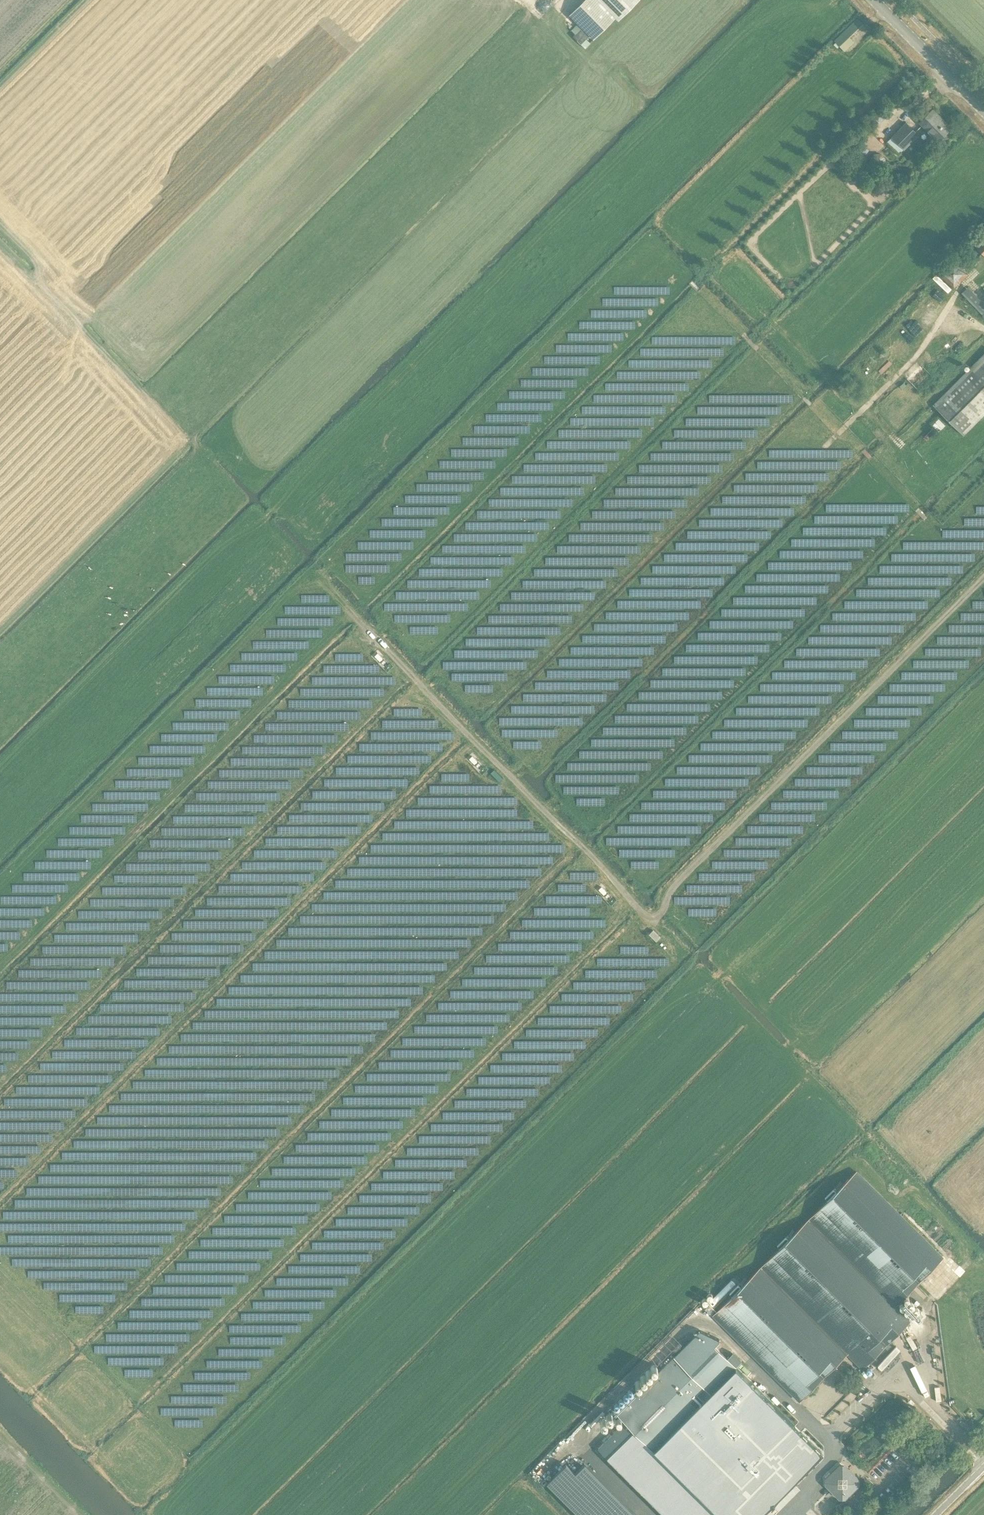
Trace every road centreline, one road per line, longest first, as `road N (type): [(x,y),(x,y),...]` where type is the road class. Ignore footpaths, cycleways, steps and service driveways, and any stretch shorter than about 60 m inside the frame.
road 1 (tertiary): [(873,0),(983,111)]

